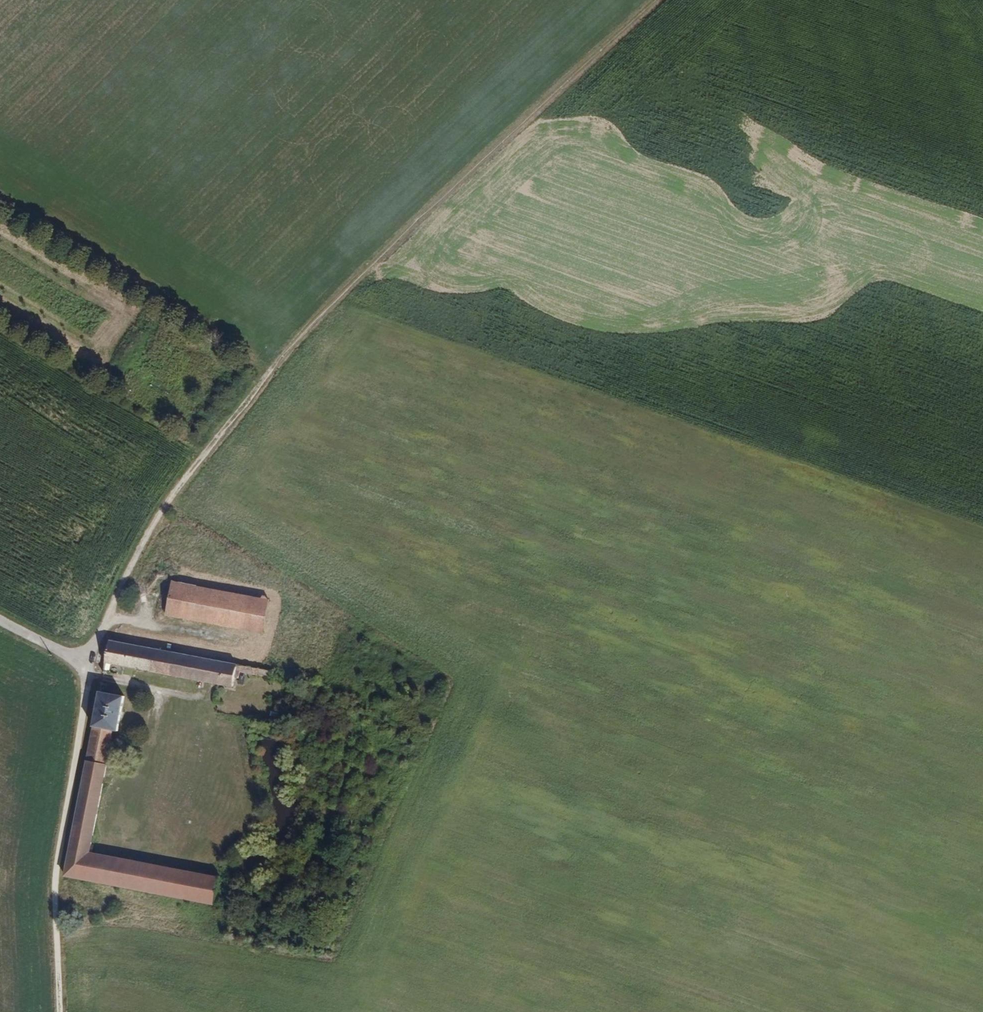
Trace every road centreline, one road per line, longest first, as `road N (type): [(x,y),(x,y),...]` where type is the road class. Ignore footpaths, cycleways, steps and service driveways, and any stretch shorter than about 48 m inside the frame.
road 1 (track): [(90,662),(169,501),(295,345),(537,110),(665,0)]
road 2 (track): [(60,1011),(57,863),(90,662)]
road 3 (track): [(89,675),(194,697),(205,683)]

